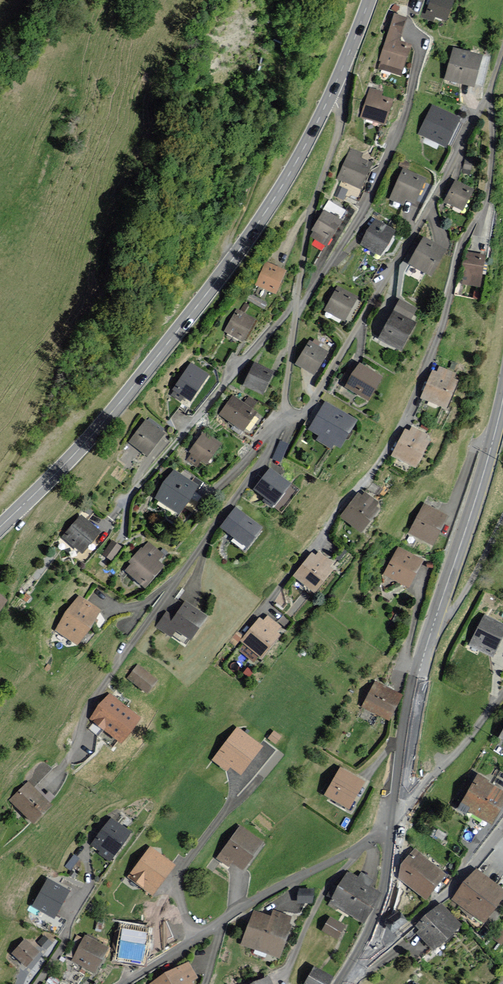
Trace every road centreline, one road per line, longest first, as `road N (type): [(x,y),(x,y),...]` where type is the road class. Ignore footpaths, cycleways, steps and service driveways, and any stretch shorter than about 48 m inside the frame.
road 1 (residential): [(243,630),(377,465),(406,418),(458,255),(483,211),(493,135),(487,94)]
road 2 (secondary): [(0,527),(100,426),(206,294),(279,191),(328,99)]
road 3 (residential): [(51,788),(105,681),(294,414)]
road 4 (residential): [(487,94),(314,402),(294,414)]
road 5 (residential): [(409,25),(421,51),(401,131),(370,198),(296,315)]
road 6 (residential): [(112,516),(296,305)]
road 7 (secondary): [(502,398),(436,617)]
road 8 (residential): [(395,831),(195,938)]
road 9 (residential): [(278,756),(181,873),(181,904),(195,938)]
road 10 (secondary): [(436,617),(414,694),(395,831)]
road 11 (residential): [(296,305),(312,208),(340,124),(340,109),(328,99)]
road 12 (residential): [(354,967),(448,893),(502,828)]
road 13 (residential): [(36,983),(90,884),(86,851),(97,829)]
road 14 (secondary): [(395,831),(385,898),(354,967)]
road 15 (residential): [(436,617),(458,604),(502,520)]

